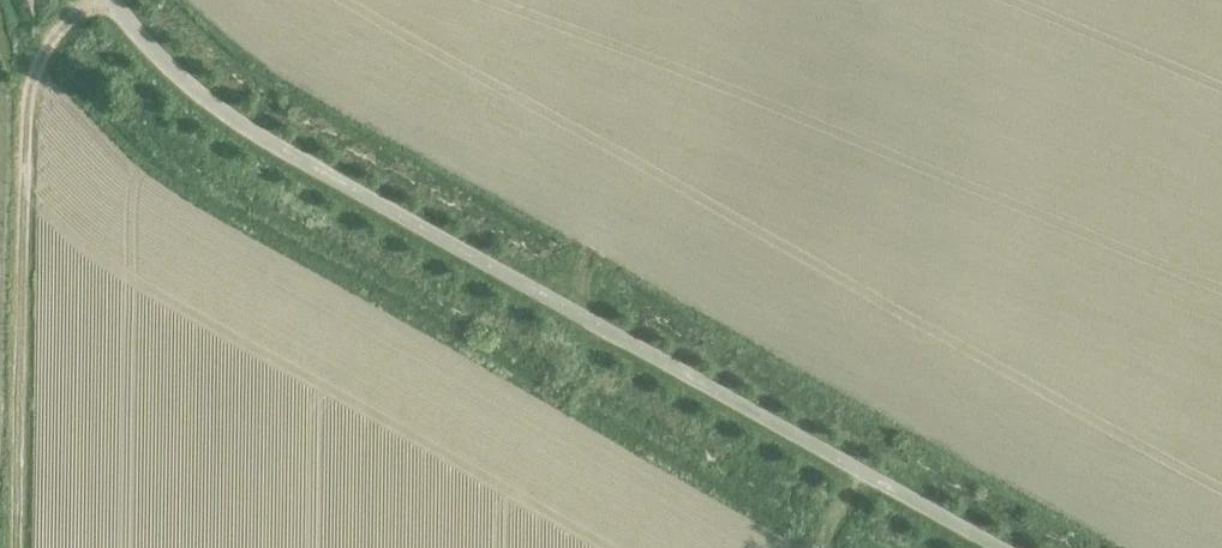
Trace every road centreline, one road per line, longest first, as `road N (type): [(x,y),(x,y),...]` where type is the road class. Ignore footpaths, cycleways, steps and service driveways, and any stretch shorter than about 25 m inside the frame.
road 1 (unclassified): [(996,547),(254,134),(169,68),(110,0)]

